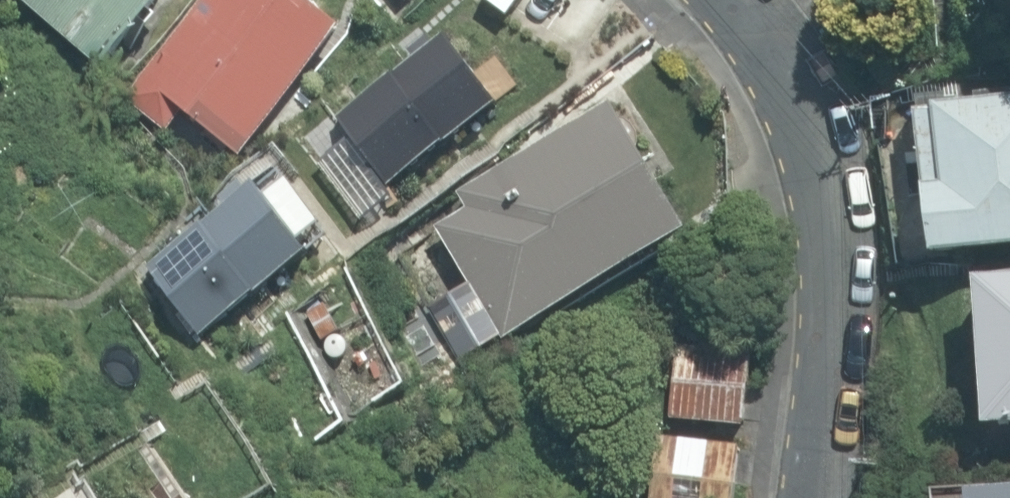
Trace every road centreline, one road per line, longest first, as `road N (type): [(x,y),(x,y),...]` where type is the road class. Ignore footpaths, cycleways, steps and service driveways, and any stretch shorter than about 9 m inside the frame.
road 1 (residential): [(811,497),(833,242),(821,99),(783,37),(748,0)]

